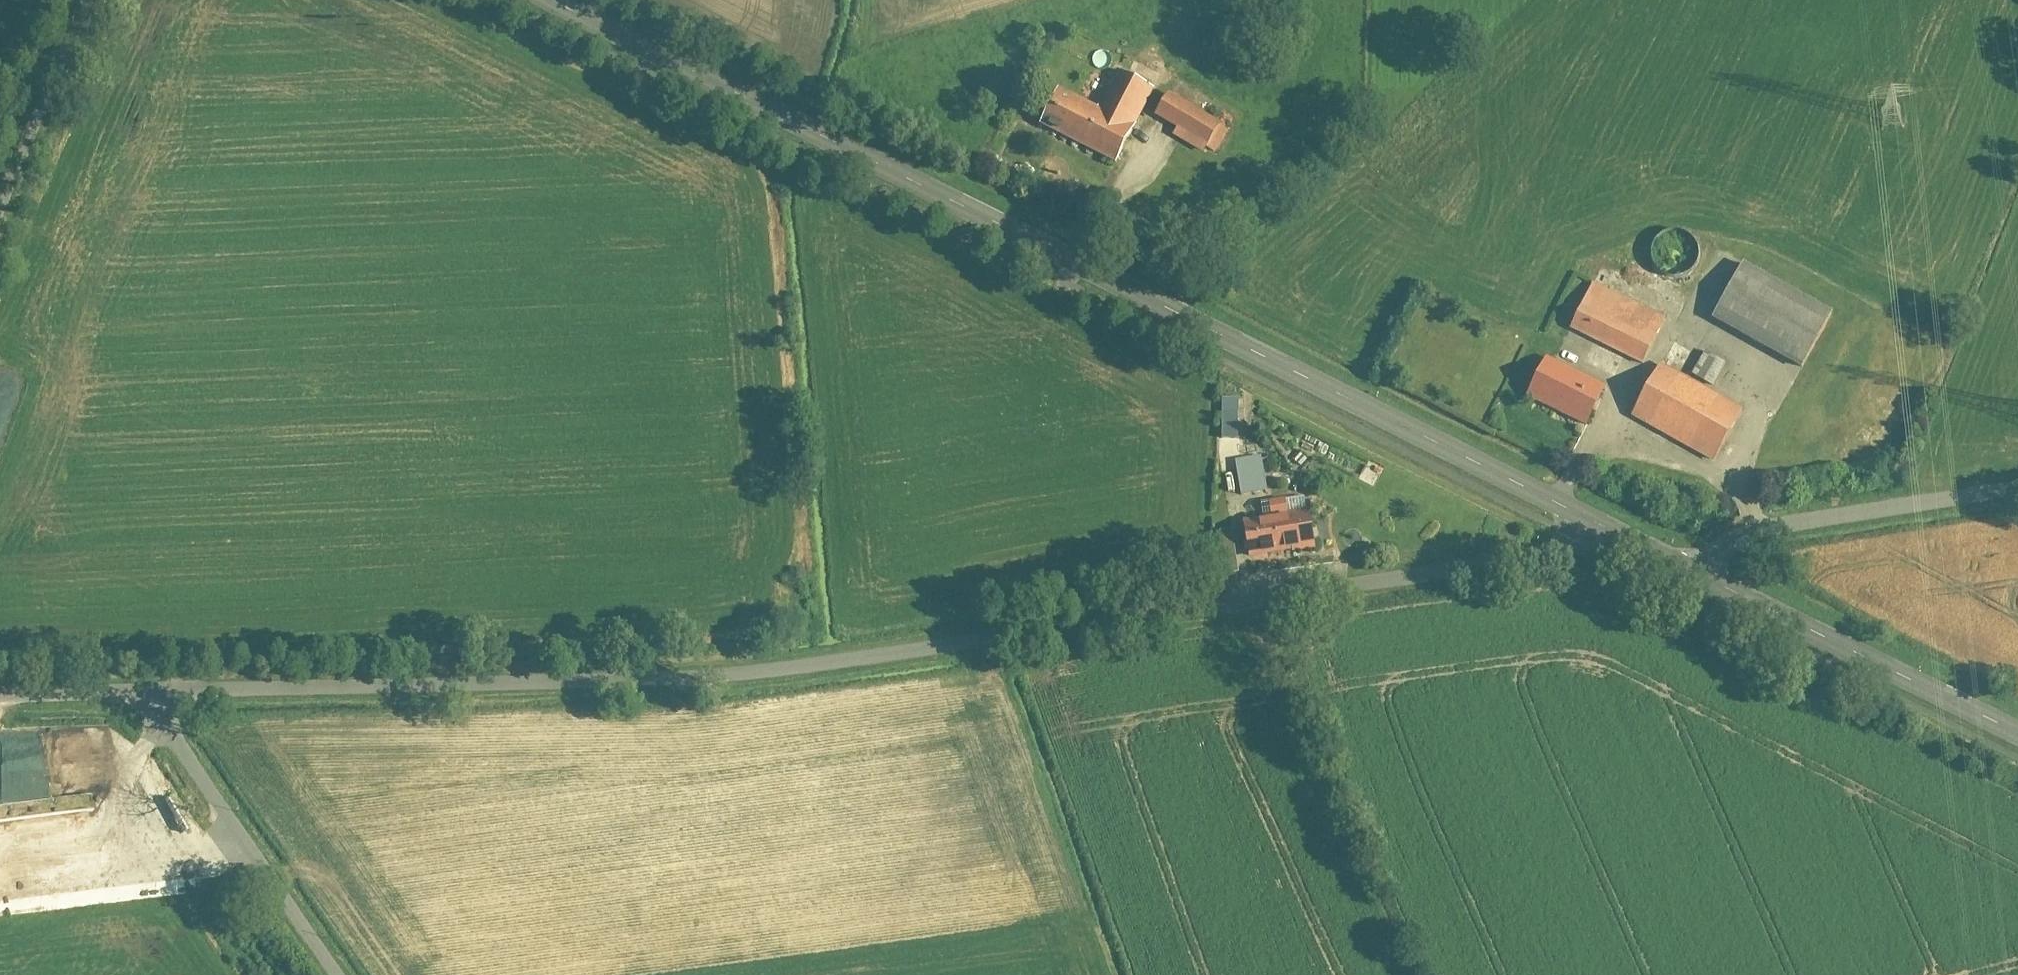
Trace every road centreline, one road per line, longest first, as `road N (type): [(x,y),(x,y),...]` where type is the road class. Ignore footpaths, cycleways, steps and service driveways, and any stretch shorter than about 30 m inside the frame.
road 1 (unclassified): [(1591,521),(1567,542),(1336,587),(906,641),(534,677),(142,687)]
road 2 (secondary): [(1591,521),(542,0)]
road 3 (secondary): [(2017,736),(1678,566)]
road 4 (unclassified): [(2017,492),(1735,535),(1691,552),(1678,566)]
road 5 (unclassified): [(142,687),(339,974)]
road 6 (unclassified): [(0,224),(91,0)]
road 7 (unclassified): [(142,687),(0,693)]

